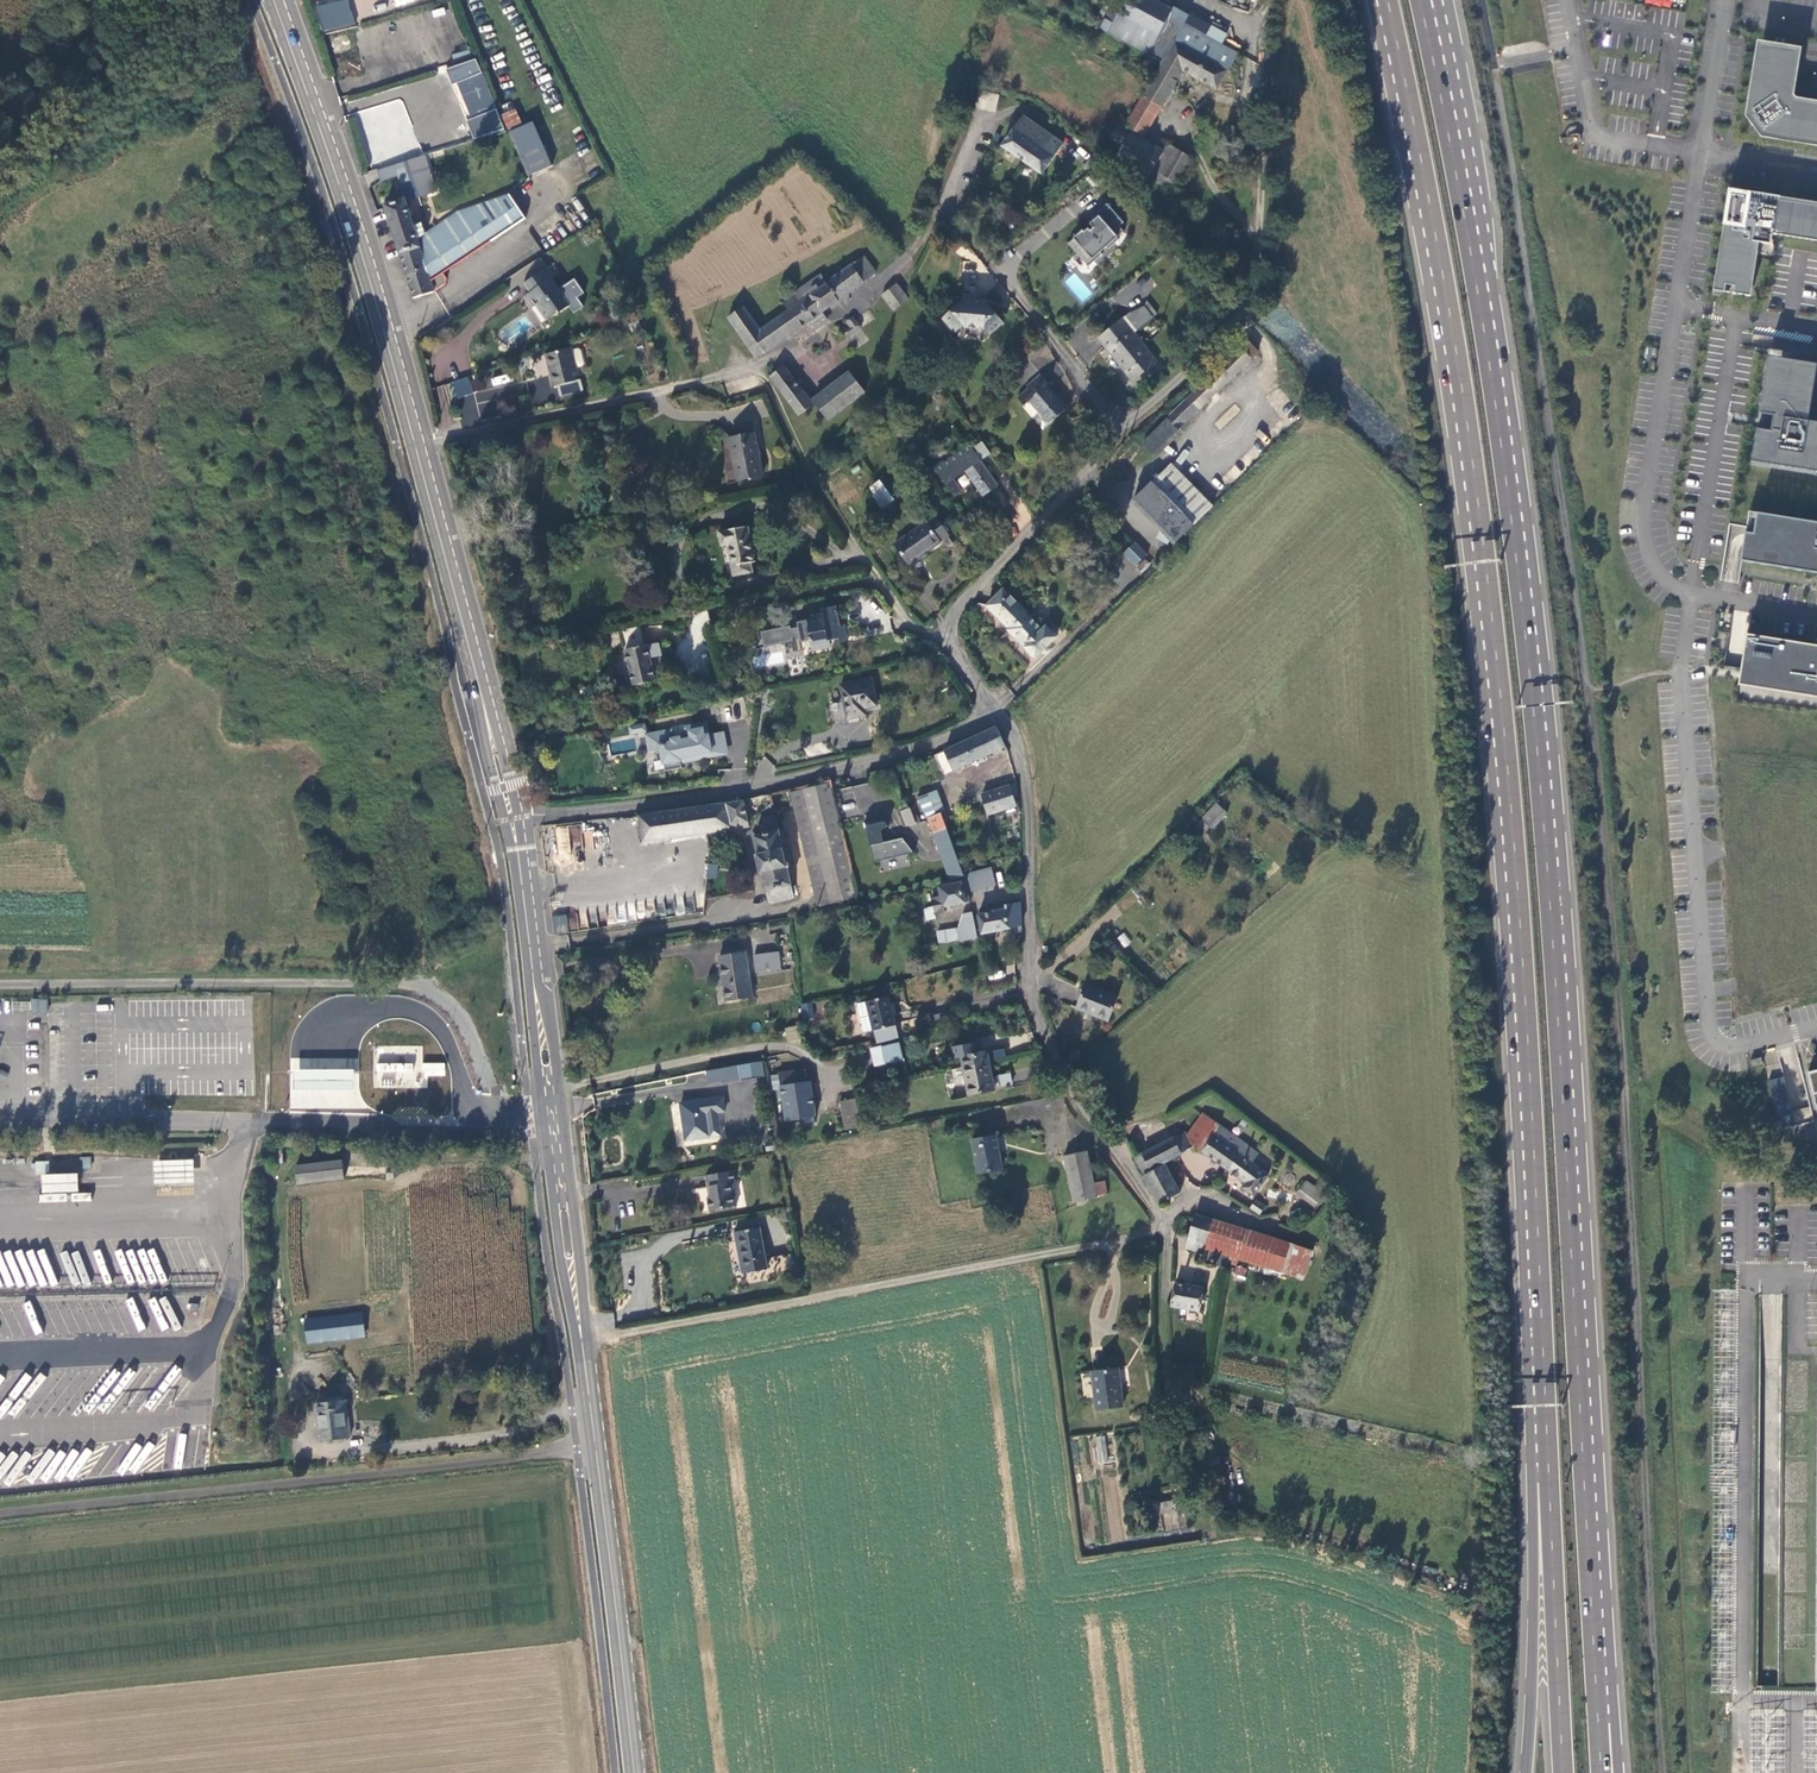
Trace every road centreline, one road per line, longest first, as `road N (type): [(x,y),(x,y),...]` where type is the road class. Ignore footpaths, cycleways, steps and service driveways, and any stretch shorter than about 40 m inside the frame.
road 1 (trunk): [(1603,1722),(1539,706),(1477,225),(1433,0)]
road 2 (trunk): [(1384,0),(1440,277),(1491,658),(1522,1020),(1543,1481)]
road 3 (residential): [(1173,1413),(1164,1228),(1075,1094),(1029,989),(1025,783),(1016,741),(995,709)]
road 4 (secondary): [(511,819),(590,1450)]
road 5 (track): [(1164,1228),(577,1341)]
road 6 (unclassified): [(590,1450),(0,1513)]
road 7 (track): [(0,985),(419,986),(461,1021),(504,1123)]
road 8 (unclassified): [(1693,592),(1680,719),(1707,1025),(1730,1046),(1816,1028)]
road 9 (residential): [(995,709),(937,744),(796,779),(650,806),(511,819)]
road 10 (track): [(554,1154),(395,1166),(326,1154),(289,1165),(280,1234),(289,1317),(306,1369)]
road 11 (secondary): [(271,0),(412,447)]
road 12 (unclassified): [(1693,592),(1663,579),(1642,526),(1699,154)]
road 13 (residential): [(1254,102),(1261,237),(1244,307),(1203,359),(1119,433)]
road 14 (secondary): [(412,447),(511,819)]
road 15 (residential): [(1119,433),(952,618),(952,642),(995,709)]
road 16 (residential): [(756,370),(412,447)]
road 17 (secondary): [(590,1450),(629,1772)]
road 18 (trunk): [(1543,1481),(1562,1772)]
road 19 (trunk): [(1543,1481),(1525,1772)]
road 20 (residential): [(942,208),(1046,330),(1119,433)]
road 21 (unclassified): [(1699,154),(1598,136),(1570,0)]
road 22 (residential): [(130,1070),(129,1023),(260,1024),(258,1072)]
road 23 (track): [(756,370),(863,558)]
road 24 (unclassified): [(1699,154),(1726,0)]
road 25 (residential): [(258,1072),(130,1070)]
road 26 (unclassified): [(1816,611),(1693,592)]
road 27 (track): [(1217,1527),(1173,1413)]

